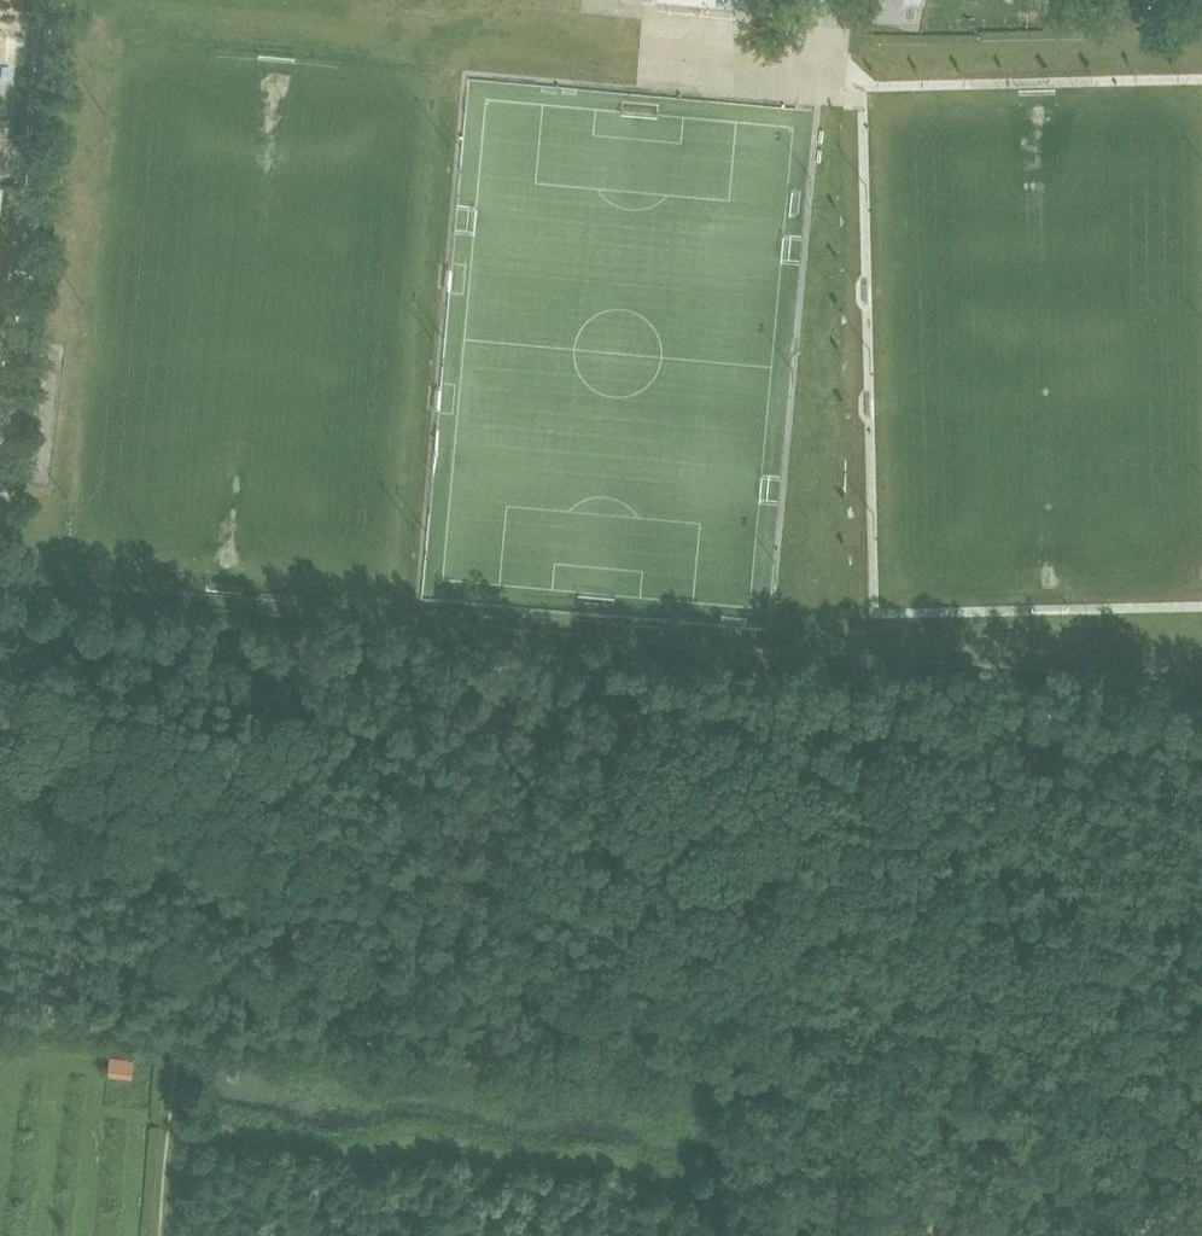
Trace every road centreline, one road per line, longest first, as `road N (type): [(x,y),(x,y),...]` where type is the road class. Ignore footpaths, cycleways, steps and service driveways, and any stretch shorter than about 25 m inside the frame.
road 1 (unclassified): [(1201,742),(0,630)]

